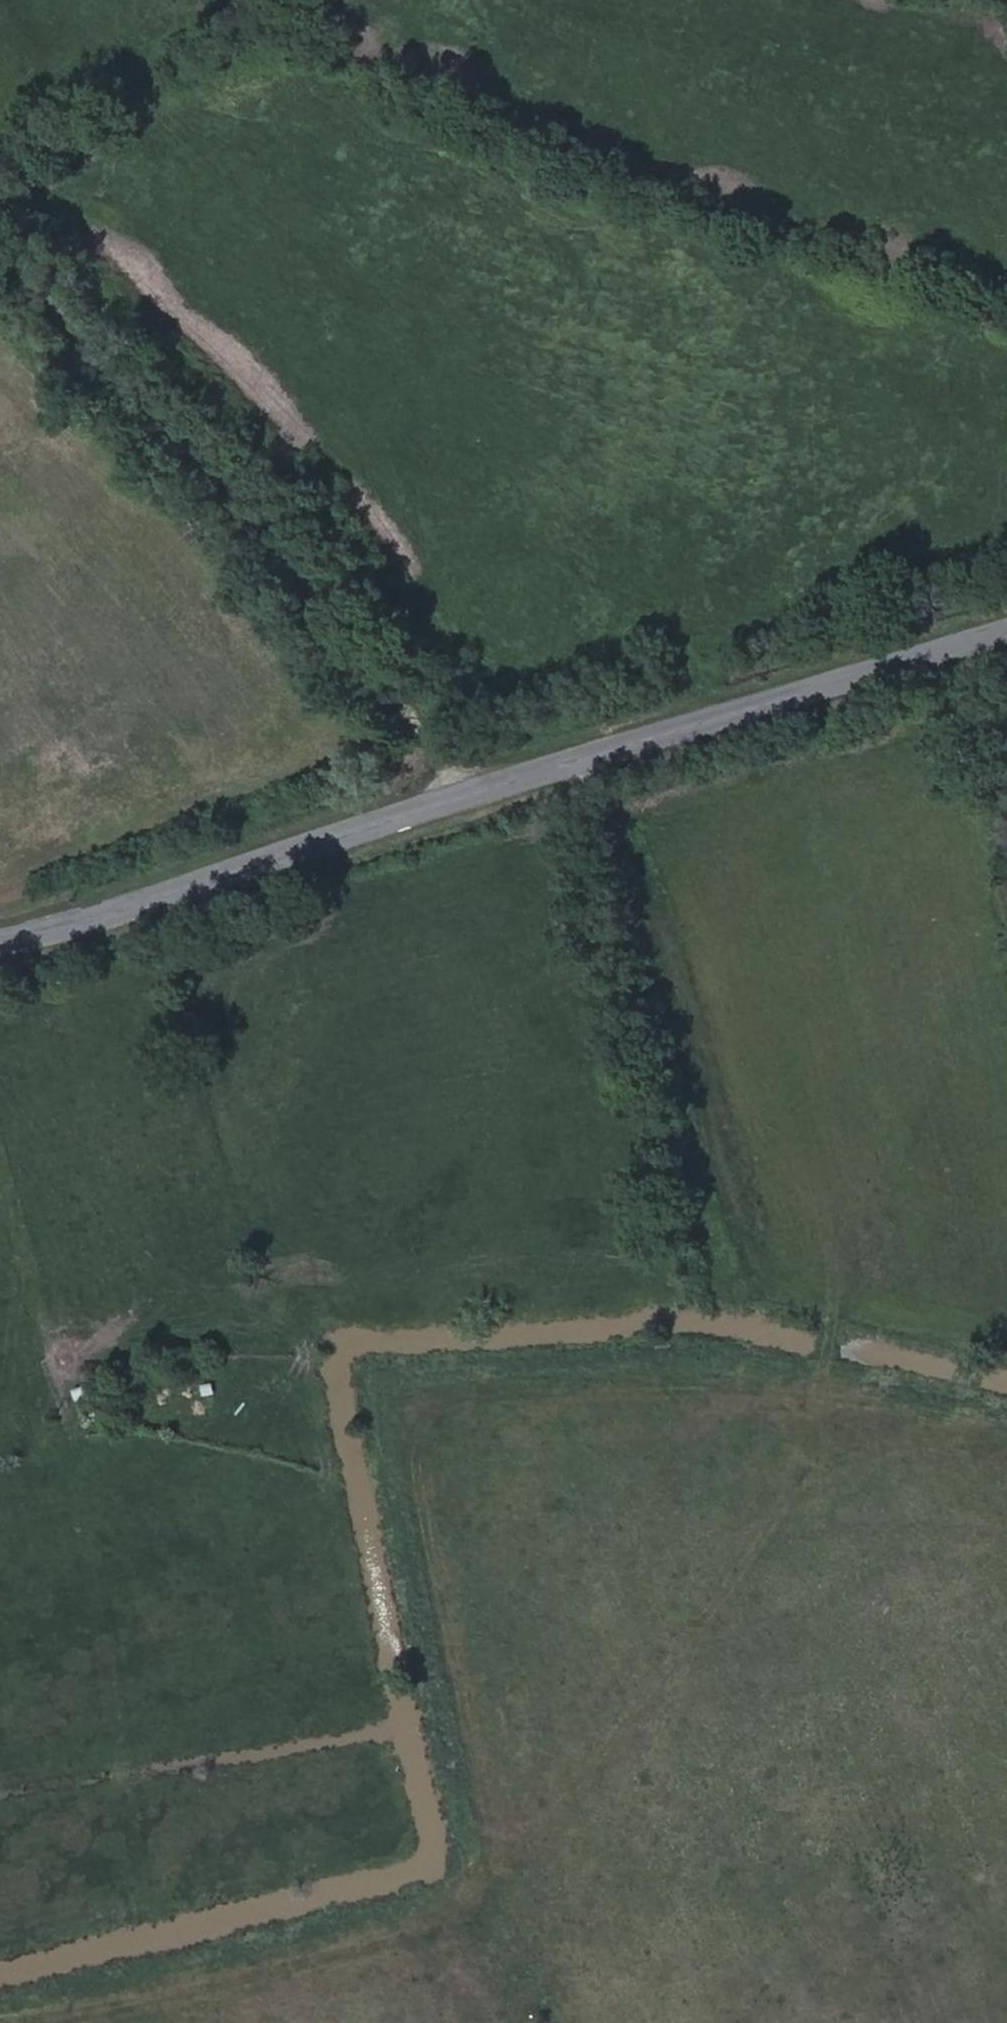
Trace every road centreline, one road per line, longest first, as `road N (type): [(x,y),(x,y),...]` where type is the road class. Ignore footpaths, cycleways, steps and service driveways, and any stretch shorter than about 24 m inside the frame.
road 1 (tertiary): [(0,941),(1006,630)]

